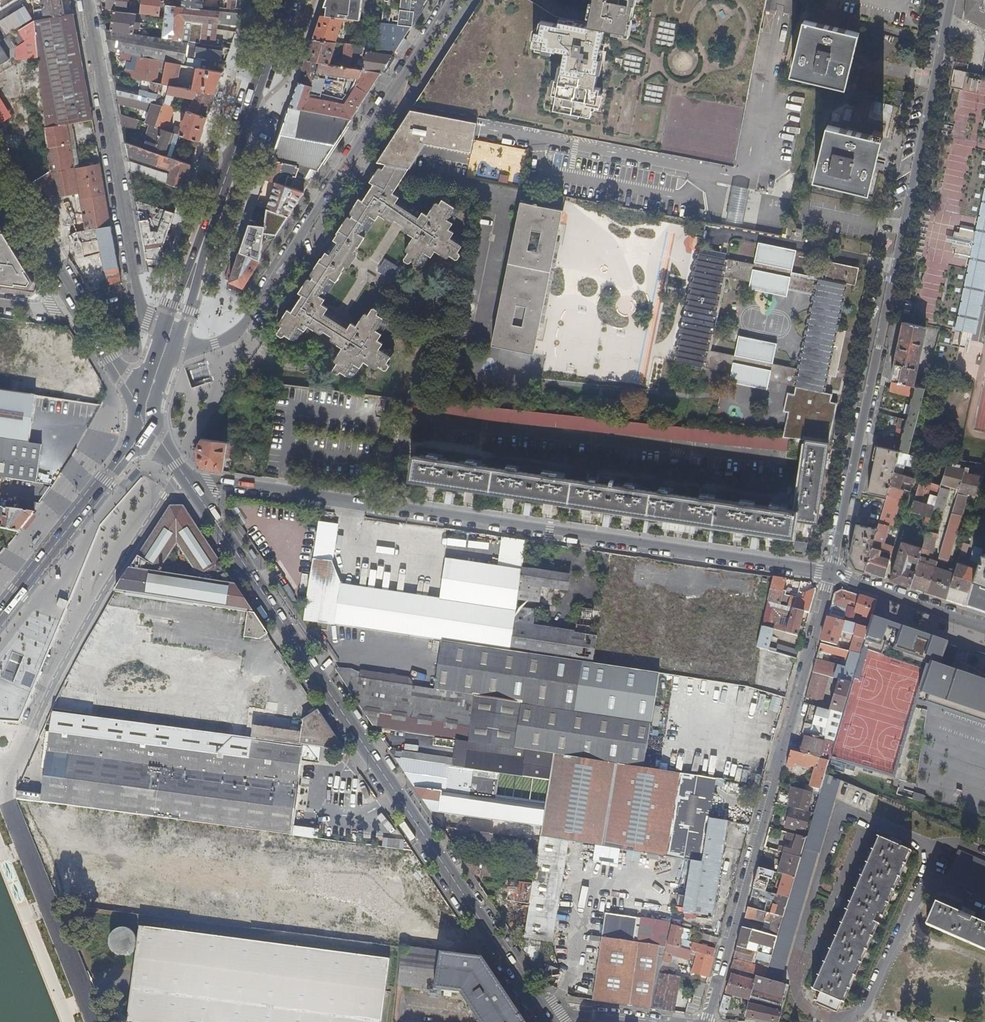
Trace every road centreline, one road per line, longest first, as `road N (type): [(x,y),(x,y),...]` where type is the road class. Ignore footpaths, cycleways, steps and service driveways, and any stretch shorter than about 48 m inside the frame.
road 1 (residential): [(829,572),(220,483),(192,489)]
road 2 (secondary): [(192,489),(311,655),(545,1016)]
road 3 (residential): [(829,572),(941,0)]
road 4 (residential): [(168,340),(184,347),(228,343),(452,0)]
road 5 (residential): [(710,1021),(829,572)]
road 6 (primary): [(287,0),(168,340)]
road 7 (residential): [(168,340),(140,301),(89,0)]
road 8 (primary): [(146,423),(0,615)]
road 9 (residential): [(984,627),(829,572)]
road 10 (tertiary): [(0,189),(76,305)]
road 11 (tertiary): [(76,305),(146,423)]

